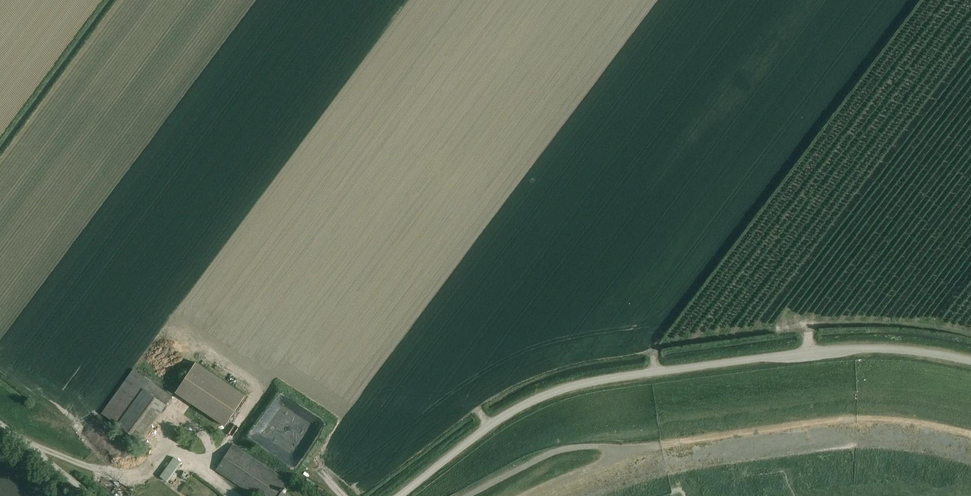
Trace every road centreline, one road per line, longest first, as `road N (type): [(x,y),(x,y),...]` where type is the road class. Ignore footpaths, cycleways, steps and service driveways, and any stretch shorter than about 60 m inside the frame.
road 1 (unclassified): [(970,361),(867,349),(574,387),(494,424),(398,495)]
road 2 (track): [(526,495),(652,448)]

